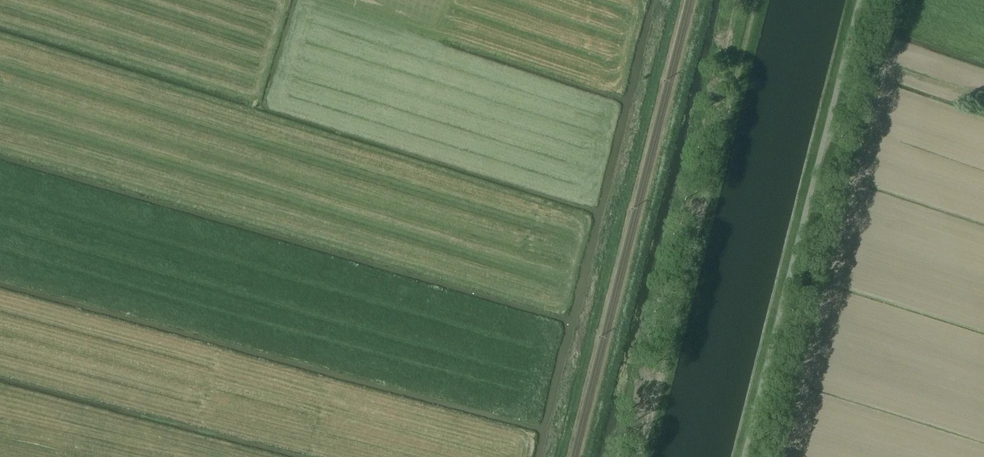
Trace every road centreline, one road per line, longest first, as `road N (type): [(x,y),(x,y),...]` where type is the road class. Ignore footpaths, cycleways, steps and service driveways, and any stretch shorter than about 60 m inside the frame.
road 1 (track): [(641,456),(757,0)]

